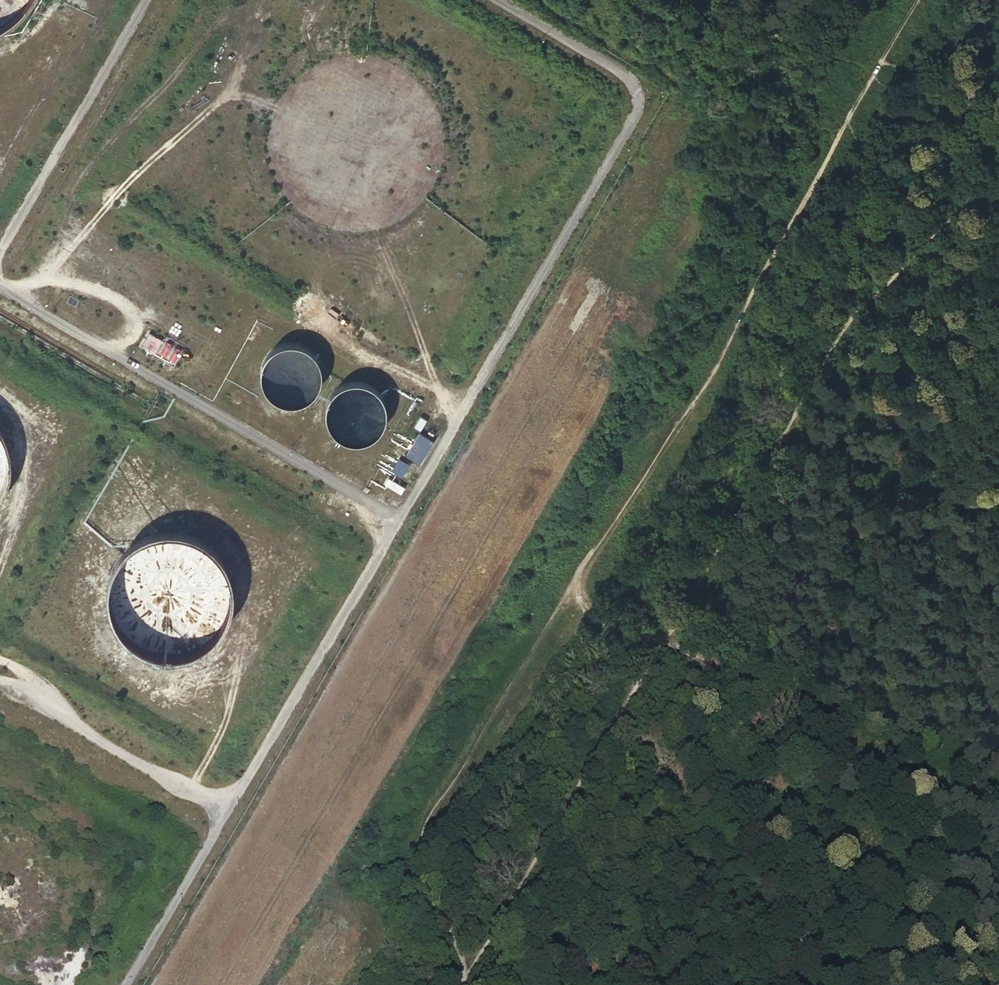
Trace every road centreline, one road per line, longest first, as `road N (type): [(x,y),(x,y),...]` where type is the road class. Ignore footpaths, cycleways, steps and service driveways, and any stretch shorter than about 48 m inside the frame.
road 1 (track): [(538,0),(678,89),(152,984)]
road 2 (track): [(998,155),(978,192),(829,350),(461,984)]
road 3 (track): [(921,0),(712,375),(571,592)]
road 4 (track): [(571,592),(402,858)]

